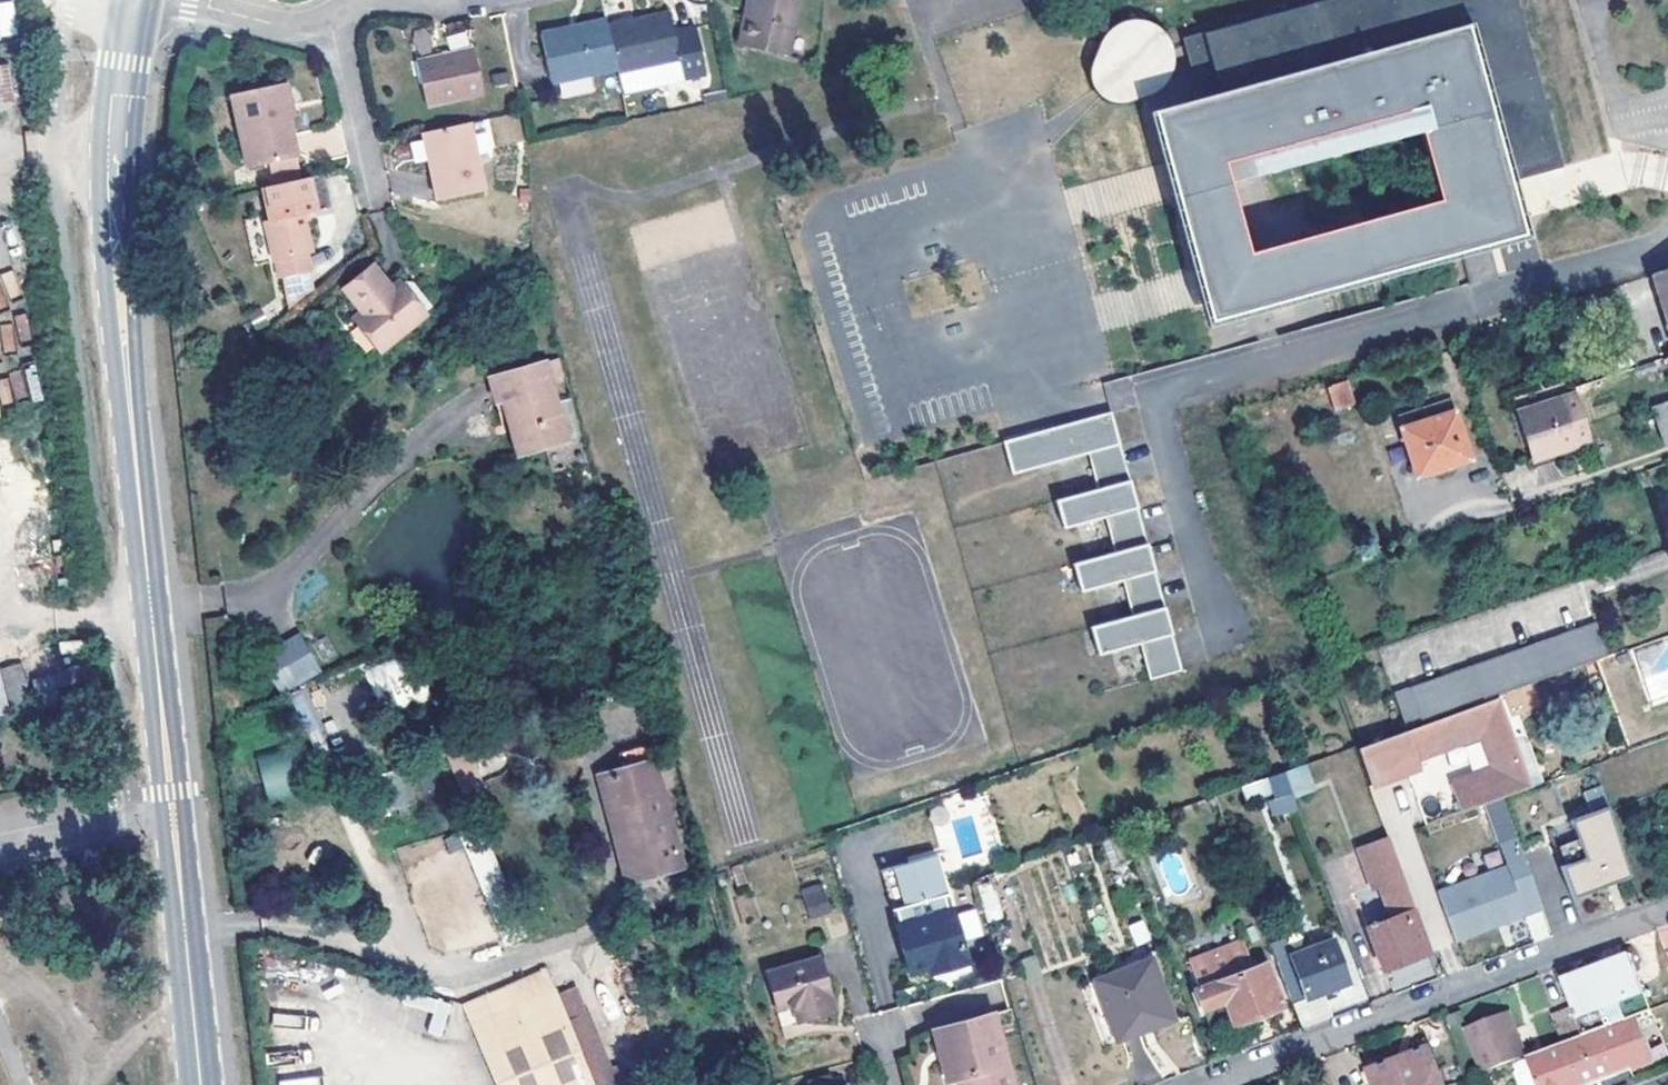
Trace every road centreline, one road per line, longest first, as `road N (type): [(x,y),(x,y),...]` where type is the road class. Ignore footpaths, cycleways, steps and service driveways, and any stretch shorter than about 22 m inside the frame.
road 1 (secondary): [(202,1084),(115,219),(132,0)]
road 2 (residential): [(1667,912),(1205,1084)]
road 3 (residential): [(165,0),(303,24),(358,0)]

